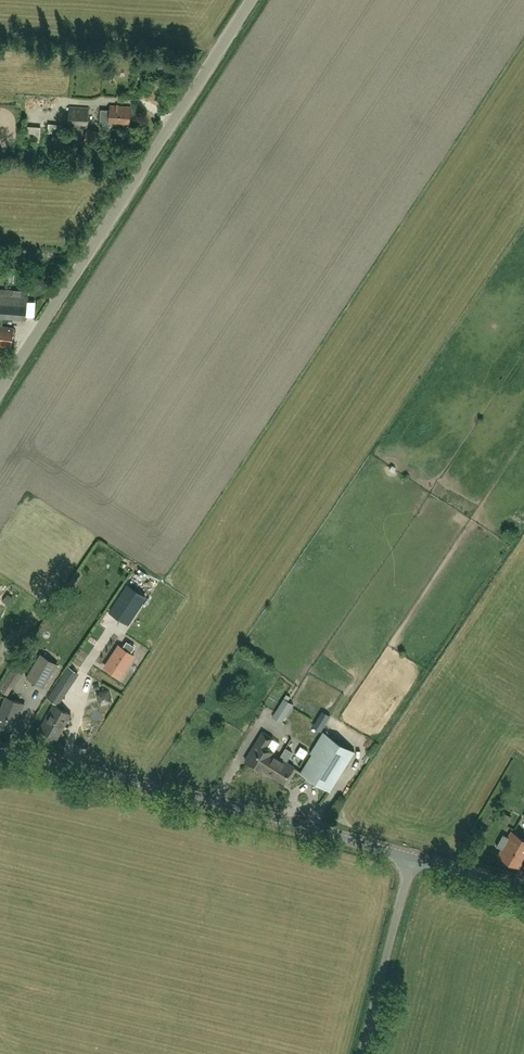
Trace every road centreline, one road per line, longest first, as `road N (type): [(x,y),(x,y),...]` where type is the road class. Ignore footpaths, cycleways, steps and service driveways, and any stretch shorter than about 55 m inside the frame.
road 1 (unclassified): [(0,390),(250,0)]
road 2 (tertiary): [(412,858),(0,755)]
road 3 (unclassified): [(360,1053),(412,858)]

